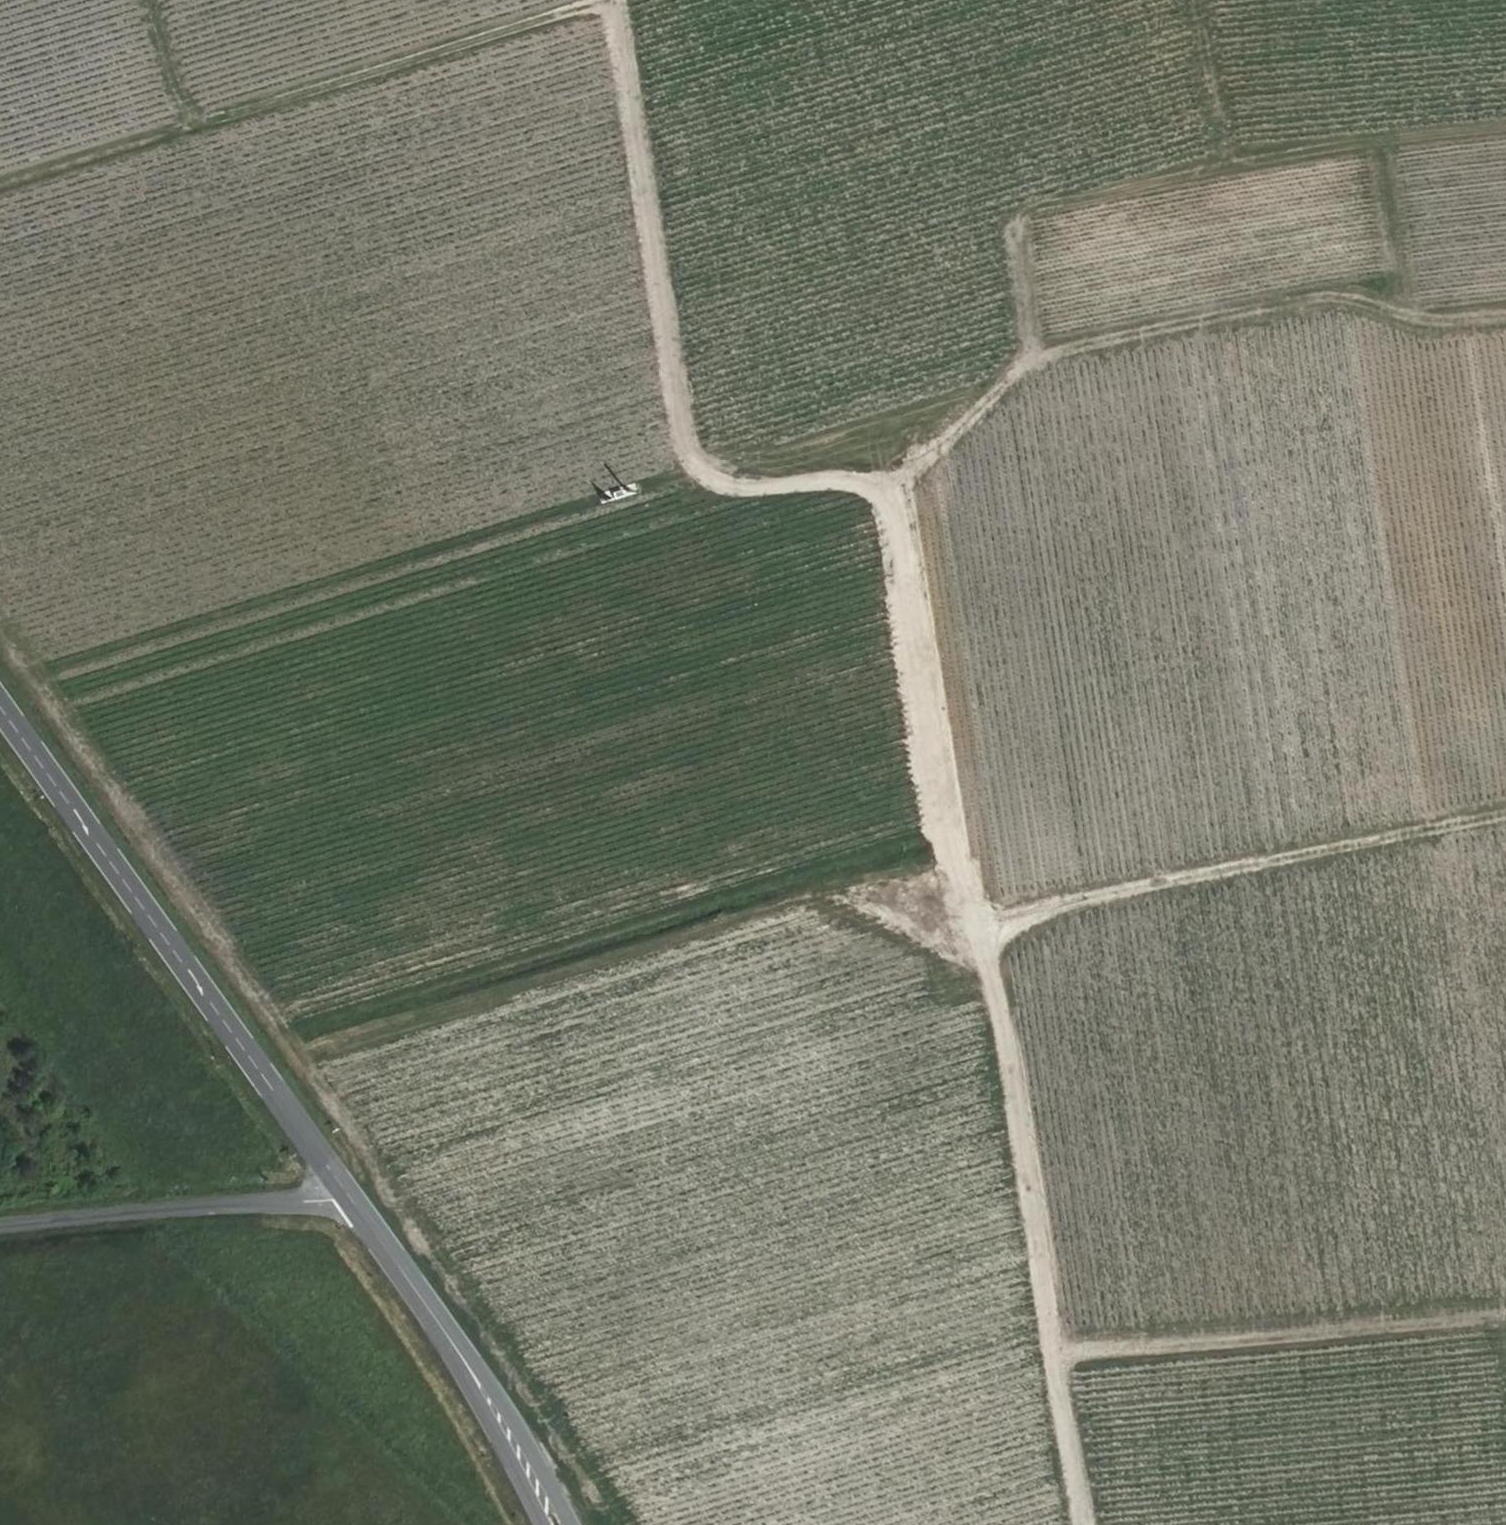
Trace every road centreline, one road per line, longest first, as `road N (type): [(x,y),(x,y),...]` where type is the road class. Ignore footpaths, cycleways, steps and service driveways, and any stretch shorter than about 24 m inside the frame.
road 1 (secondary): [(0,663),(360,1184)]
road 2 (secondary): [(360,1184),(560,1524)]
road 3 (residential): [(360,1184),(0,1222)]

